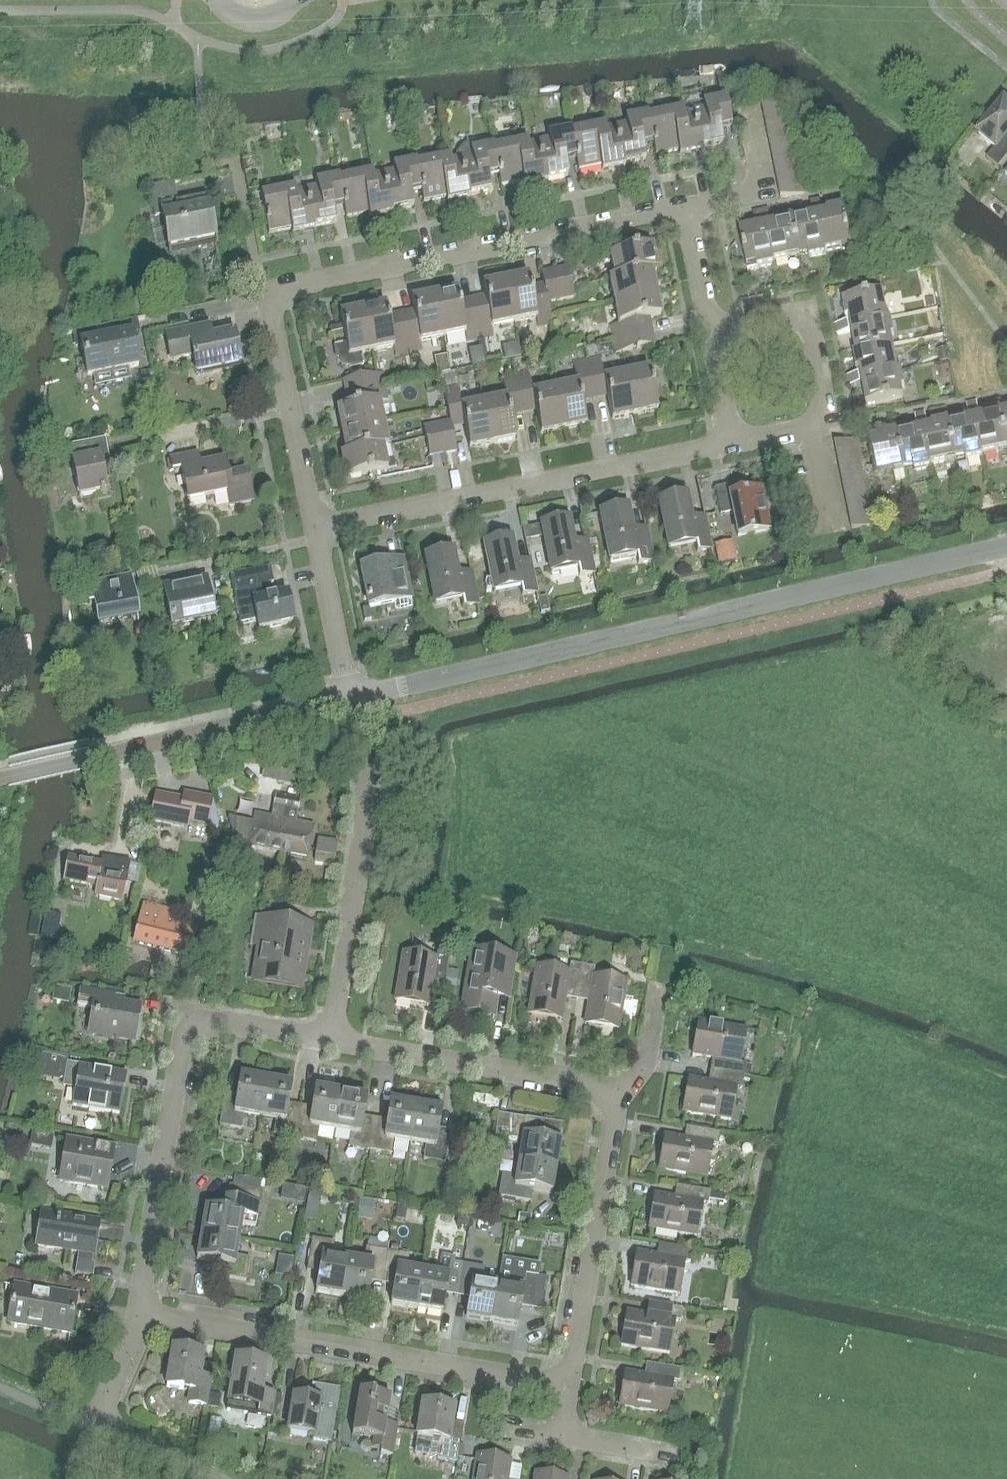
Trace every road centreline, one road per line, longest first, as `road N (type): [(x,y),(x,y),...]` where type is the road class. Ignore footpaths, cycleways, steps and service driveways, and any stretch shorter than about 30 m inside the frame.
road 1 (tertiary): [(348,698),(1006,547)]
road 2 (residential): [(314,527),(269,298),(303,283),(684,205)]
road 3 (residential): [(137,1312),(185,1015),(329,1040)]
road 4 (residential): [(569,1385),(137,1312)]
road 5 (residential): [(314,527),(733,443)]
road 6 (tertiary): [(0,778),(348,698)]
road 7 (residential): [(329,1040),(366,817),(348,698)]
road 8 (residential): [(733,443),(830,423),(807,312),(710,331)]
road 9 (residential): [(569,1385),(619,1089)]
road 10 (residential): [(619,1089),(329,1040)]
road 11 (residential): [(348,698),(314,527)]
road 12 (track): [(662,968),(818,1016)]
road 13 (unclassified): [(221,1478),(93,1425)]
road 14 (residential): [(710,331),(684,205)]
road 15 (residential): [(93,1425),(137,1312)]

